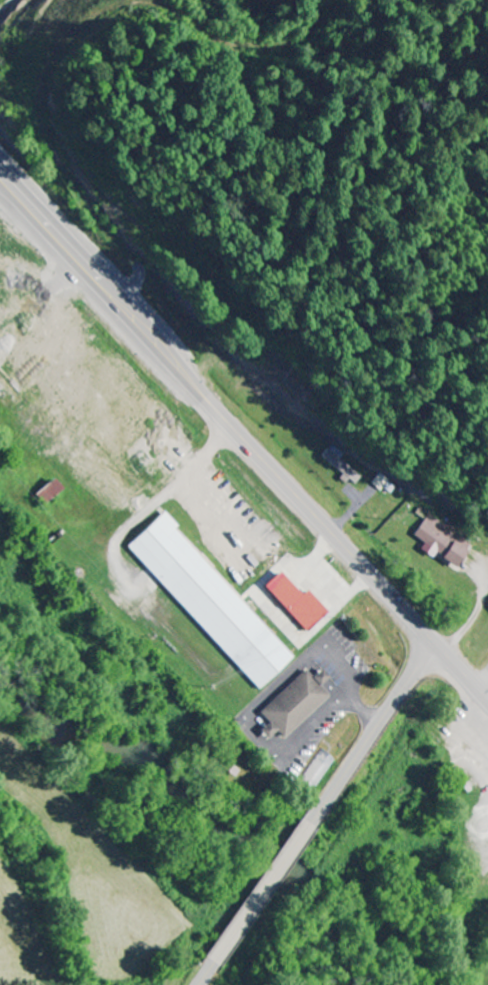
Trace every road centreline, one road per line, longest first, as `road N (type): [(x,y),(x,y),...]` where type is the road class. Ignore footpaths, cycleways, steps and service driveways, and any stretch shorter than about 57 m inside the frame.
road 1 (secondary): [(487,700),(0,179)]
road 2 (secondary): [(310,824),(436,645)]
road 3 (secondary): [(213,961),(310,824)]

